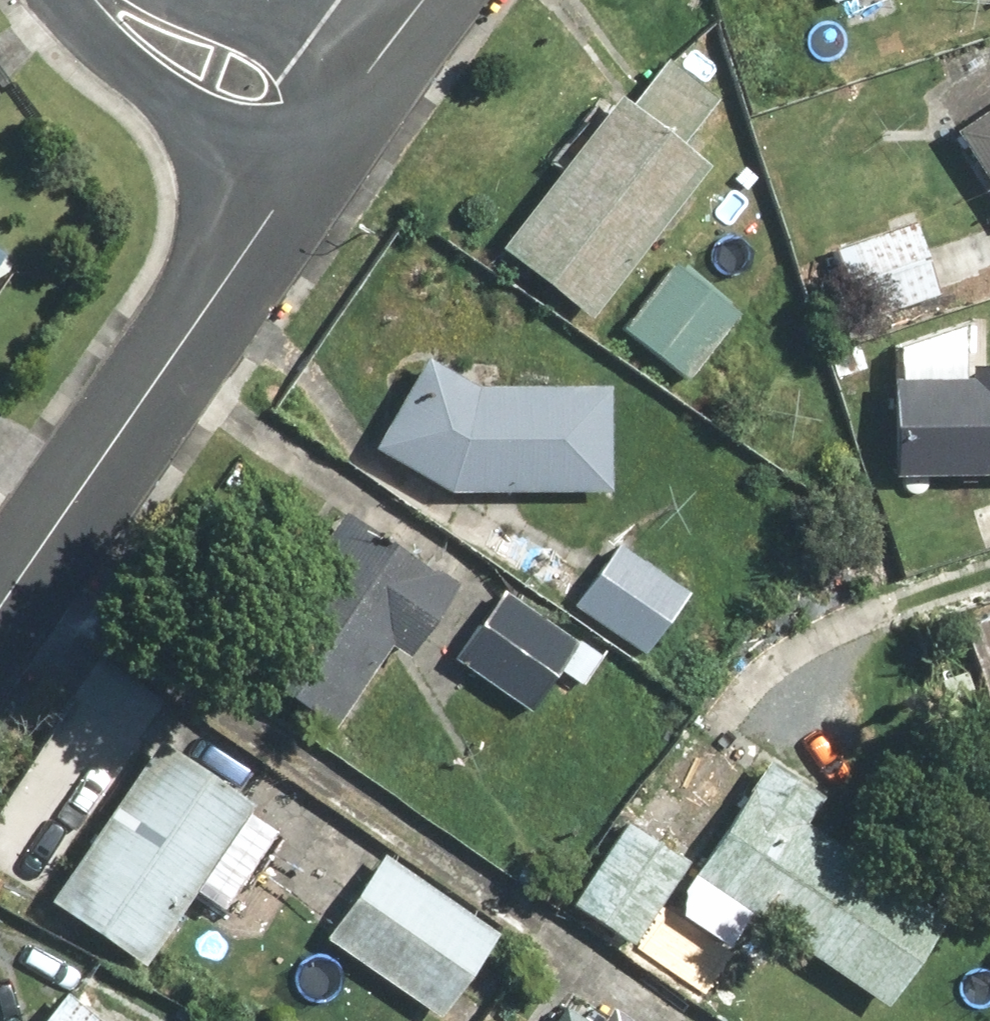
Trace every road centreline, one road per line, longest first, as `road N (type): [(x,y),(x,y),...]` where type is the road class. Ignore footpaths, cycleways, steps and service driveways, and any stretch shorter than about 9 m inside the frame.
road 1 (residential): [(0,617),(323,143)]
road 2 (residential): [(323,143),(130,27),(107,0)]
road 3 (residential): [(323,143),(429,0)]

